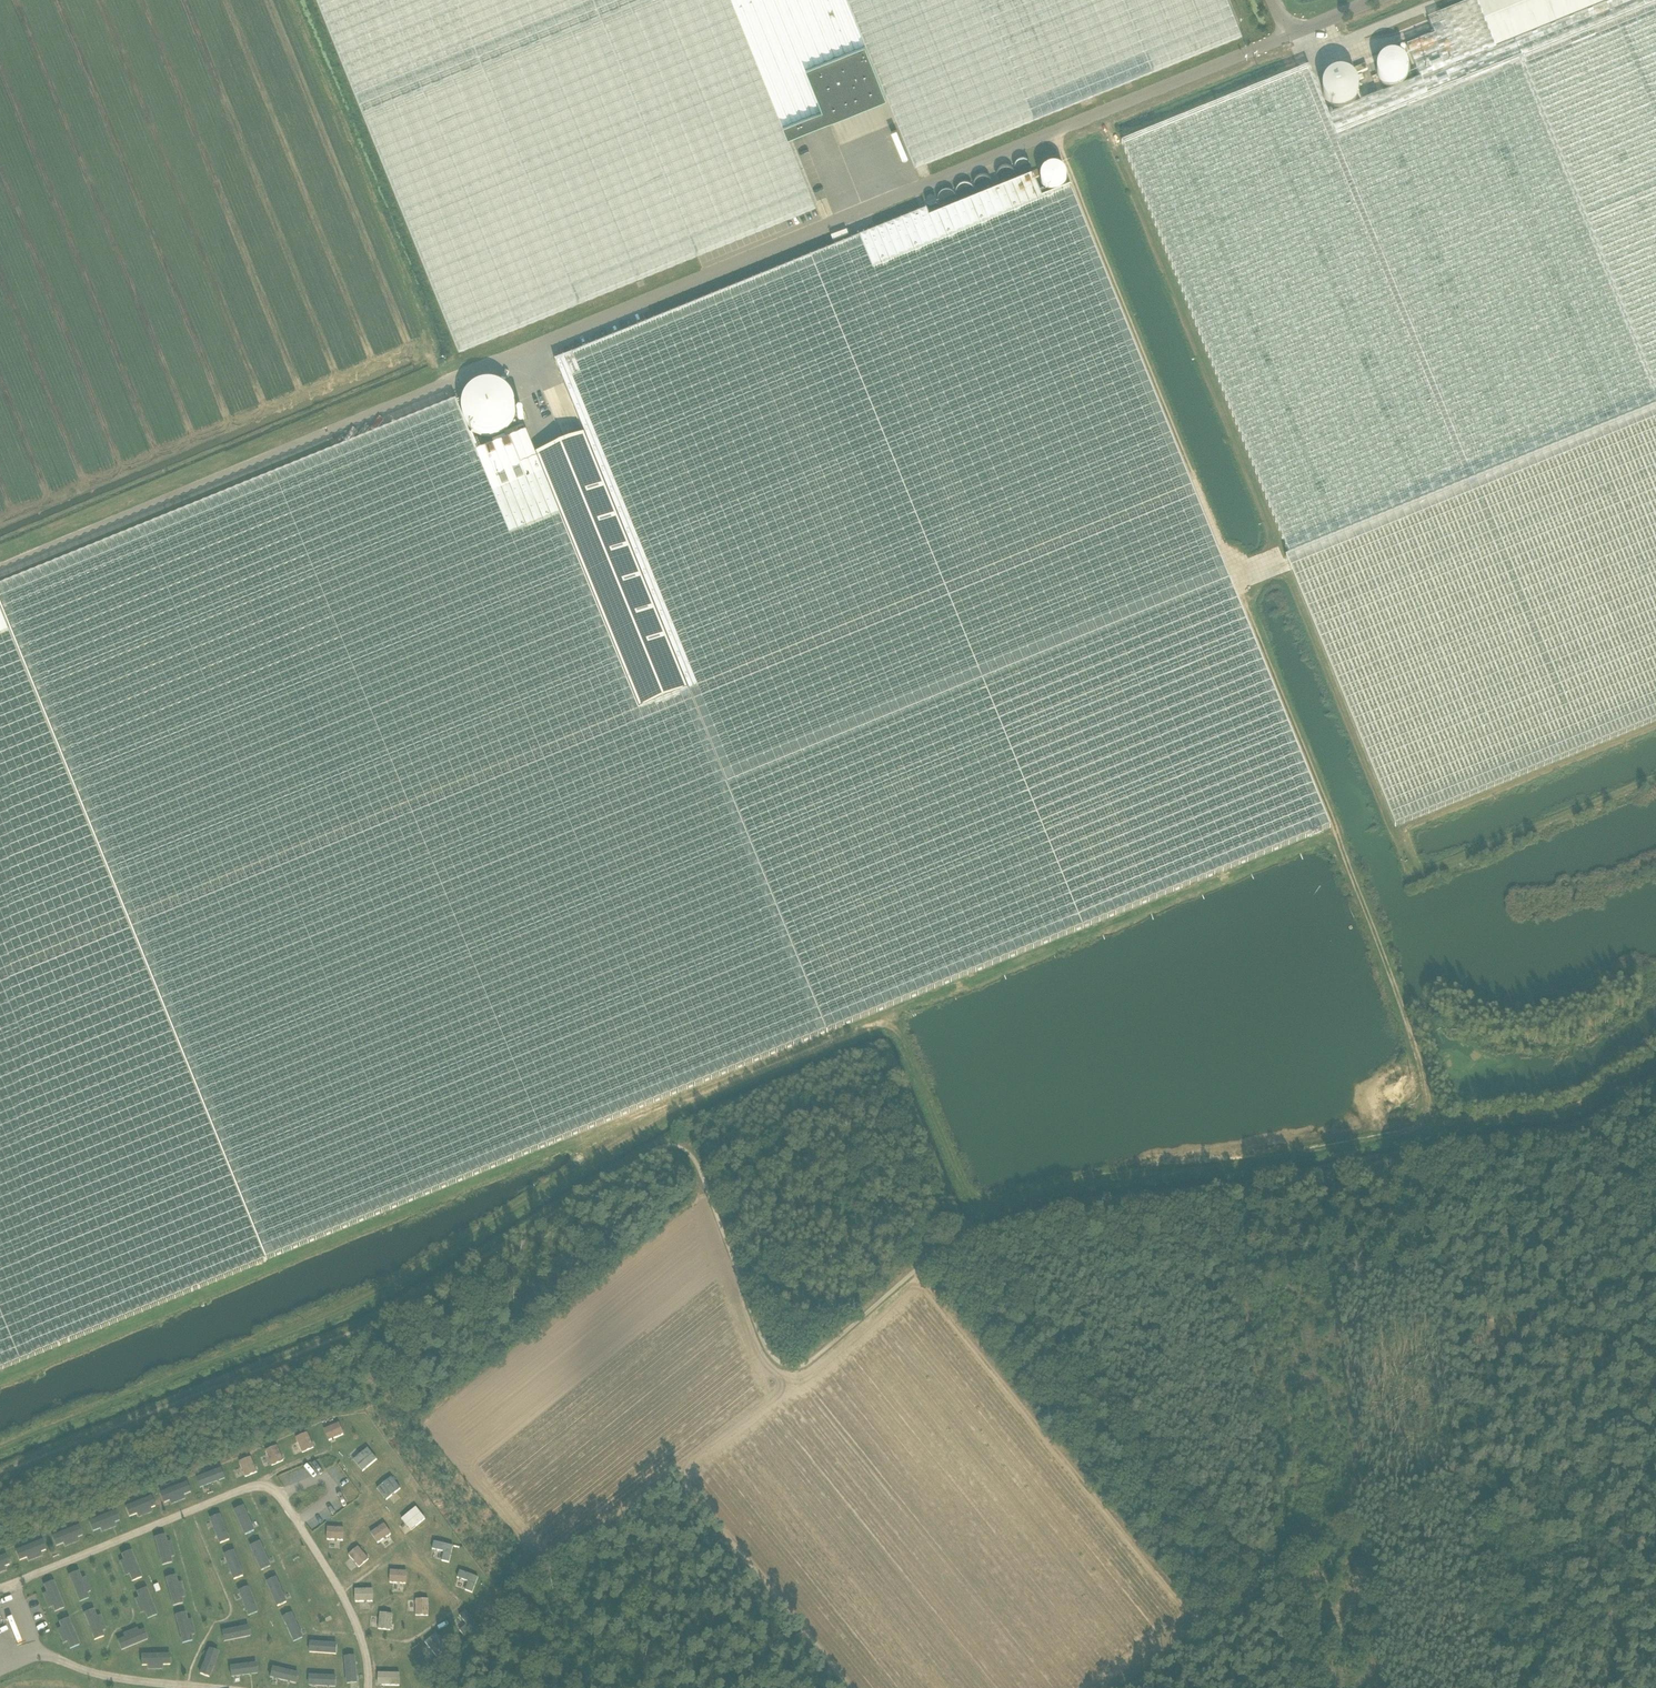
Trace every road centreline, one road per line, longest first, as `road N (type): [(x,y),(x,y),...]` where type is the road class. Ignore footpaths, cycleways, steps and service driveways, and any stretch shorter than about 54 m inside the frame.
road 1 (track): [(1655,1055),(1566,1110),(986,1203),(963,1187),(898,1034),(874,1025),(686,1104),(364,1299),(0,1450)]
road 2 (track): [(0,1475),(363,1329),(664,1147),(694,1158),(764,1348),(795,1369),(976,1232),(1067,1210),(1233,1193),(1587,1128)]
road 3 (track): [(1438,1129),(1368,915),(1055,133)]
road 4 (track): [(886,1026),(912,1003),(1336,833)]
road 5 (track): [(1289,1687),(1280,1599),(1272,1589),(1117,1687)]
road 6 (track): [(676,1471),(848,1687)]
road 7 (track): [(1655,1568),(1533,1687)]
road 8 (unclassified): [(1375,0),(1287,36),(1274,0)]
road 9 (track): [(1587,1128),(1655,1234)]

